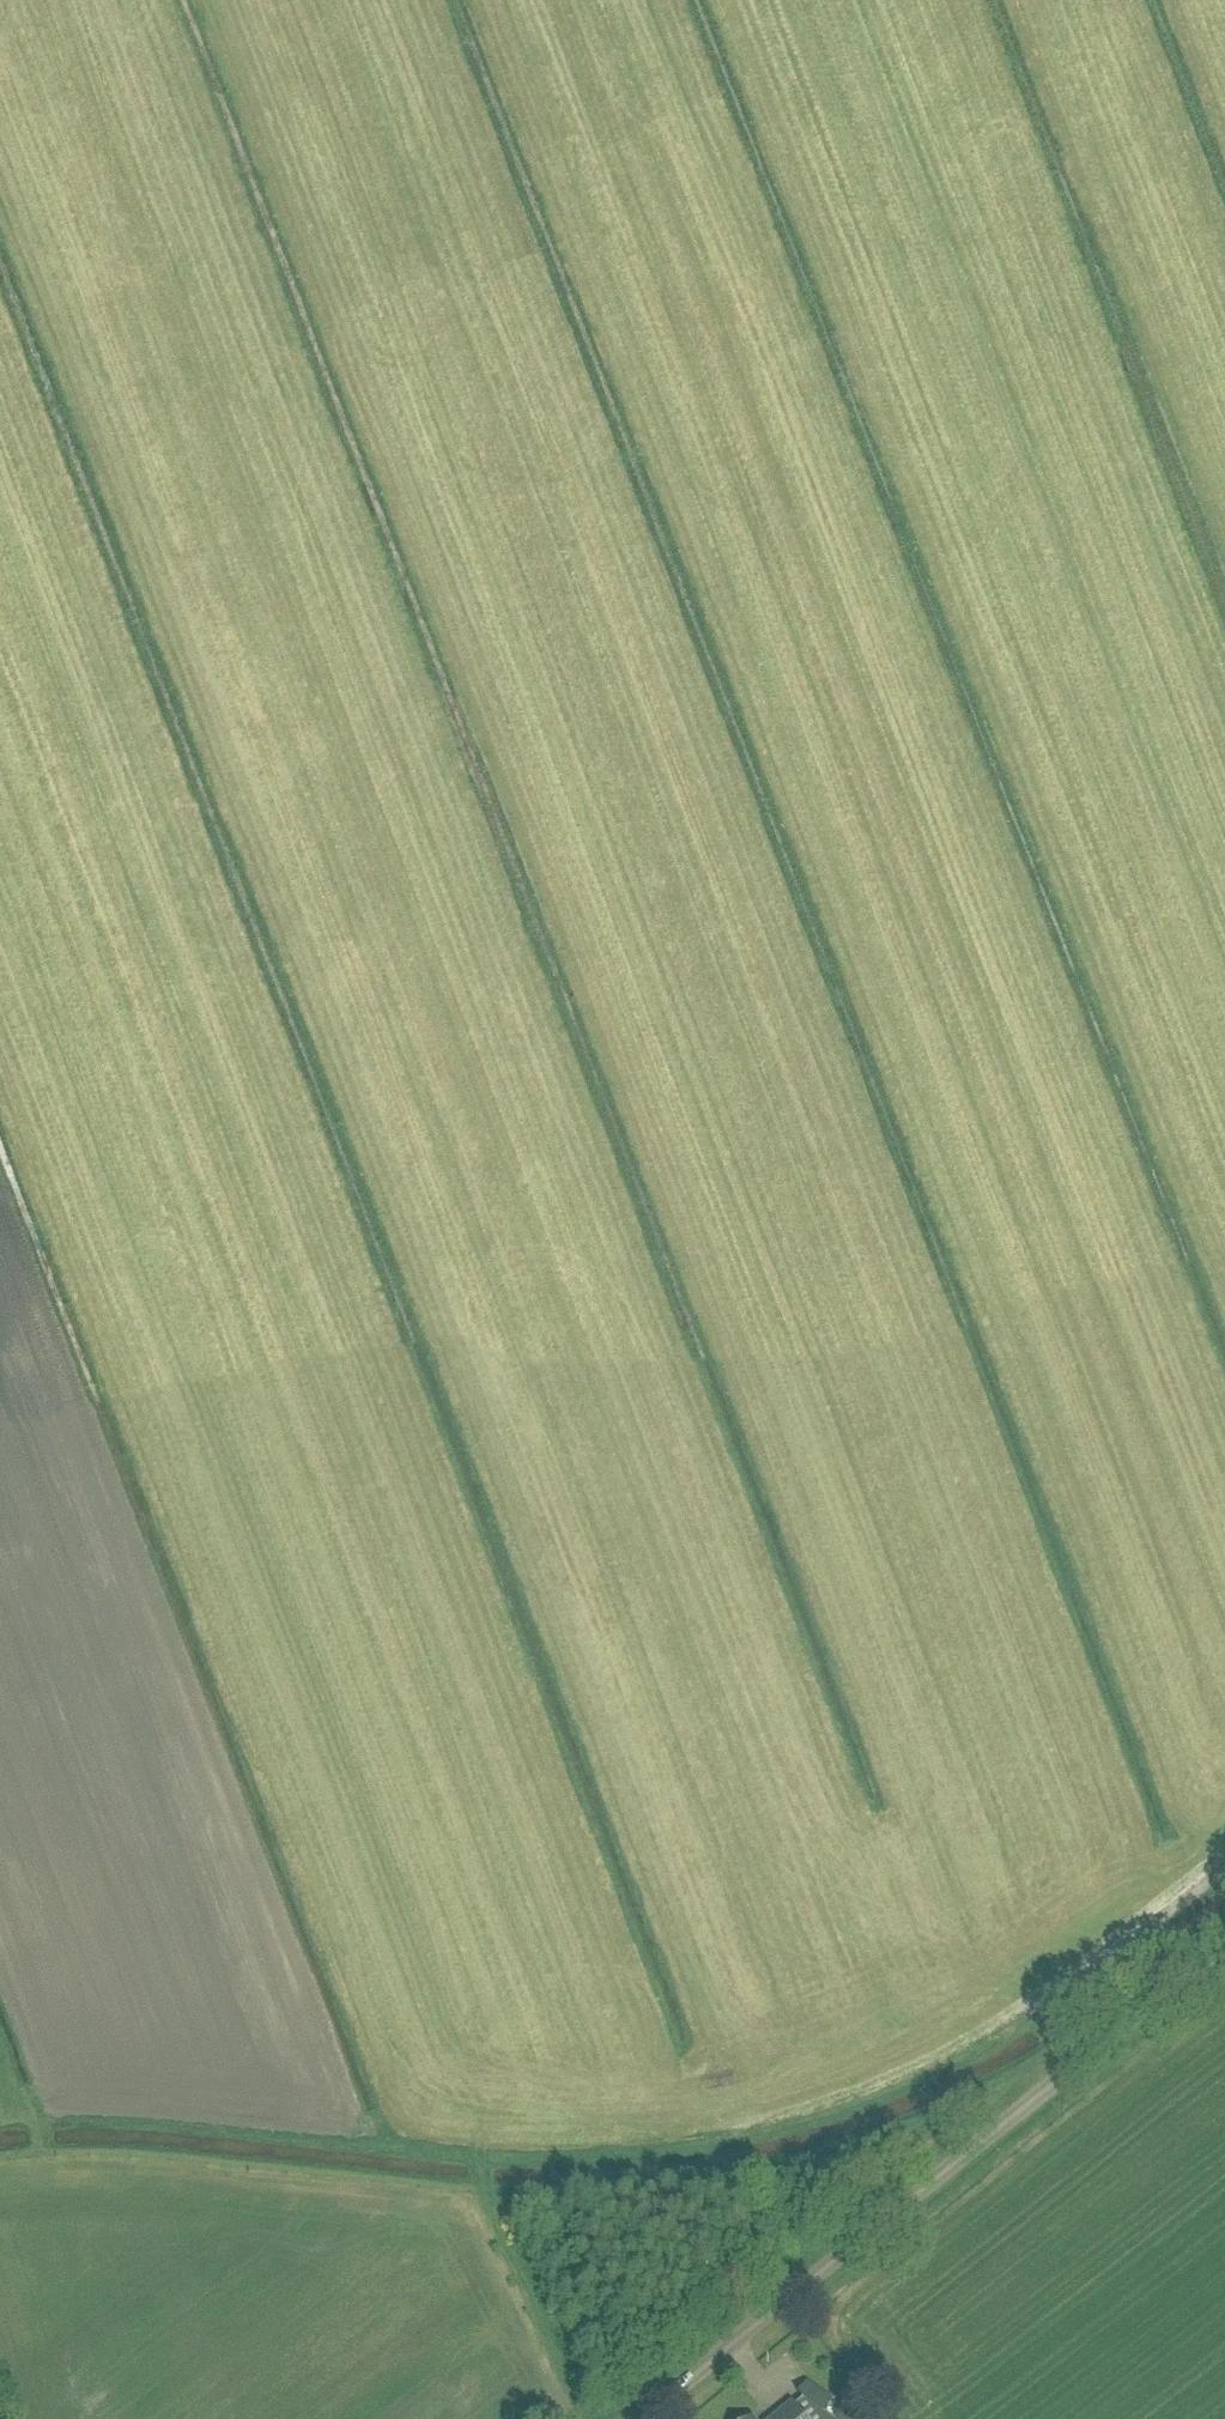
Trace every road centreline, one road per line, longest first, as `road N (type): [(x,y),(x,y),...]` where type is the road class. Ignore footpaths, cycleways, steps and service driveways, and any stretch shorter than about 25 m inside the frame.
road 1 (track): [(600,2418),(481,2188),(484,2158),(607,2152),(745,2127),(923,2066),(1031,2001),(1224,1854)]
road 2 (unclassified): [(642,2418),(1224,1948)]

